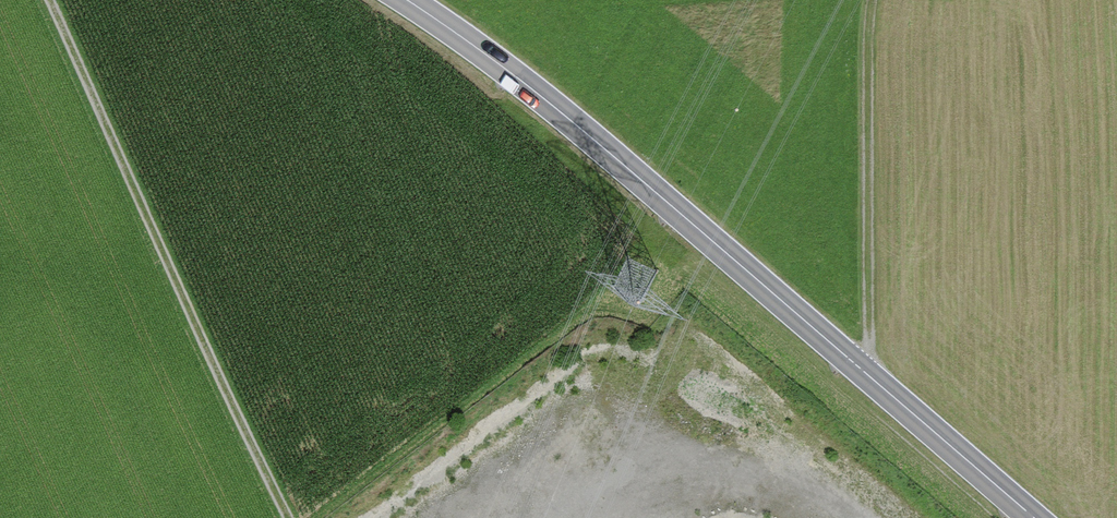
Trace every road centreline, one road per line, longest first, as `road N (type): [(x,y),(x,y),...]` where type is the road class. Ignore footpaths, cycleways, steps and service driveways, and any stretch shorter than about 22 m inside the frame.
road 1 (tertiary): [(407,0),(584,131),(1037,517)]
road 2 (track): [(51,0),(292,517)]
road 3 (track): [(869,370),(869,0)]

